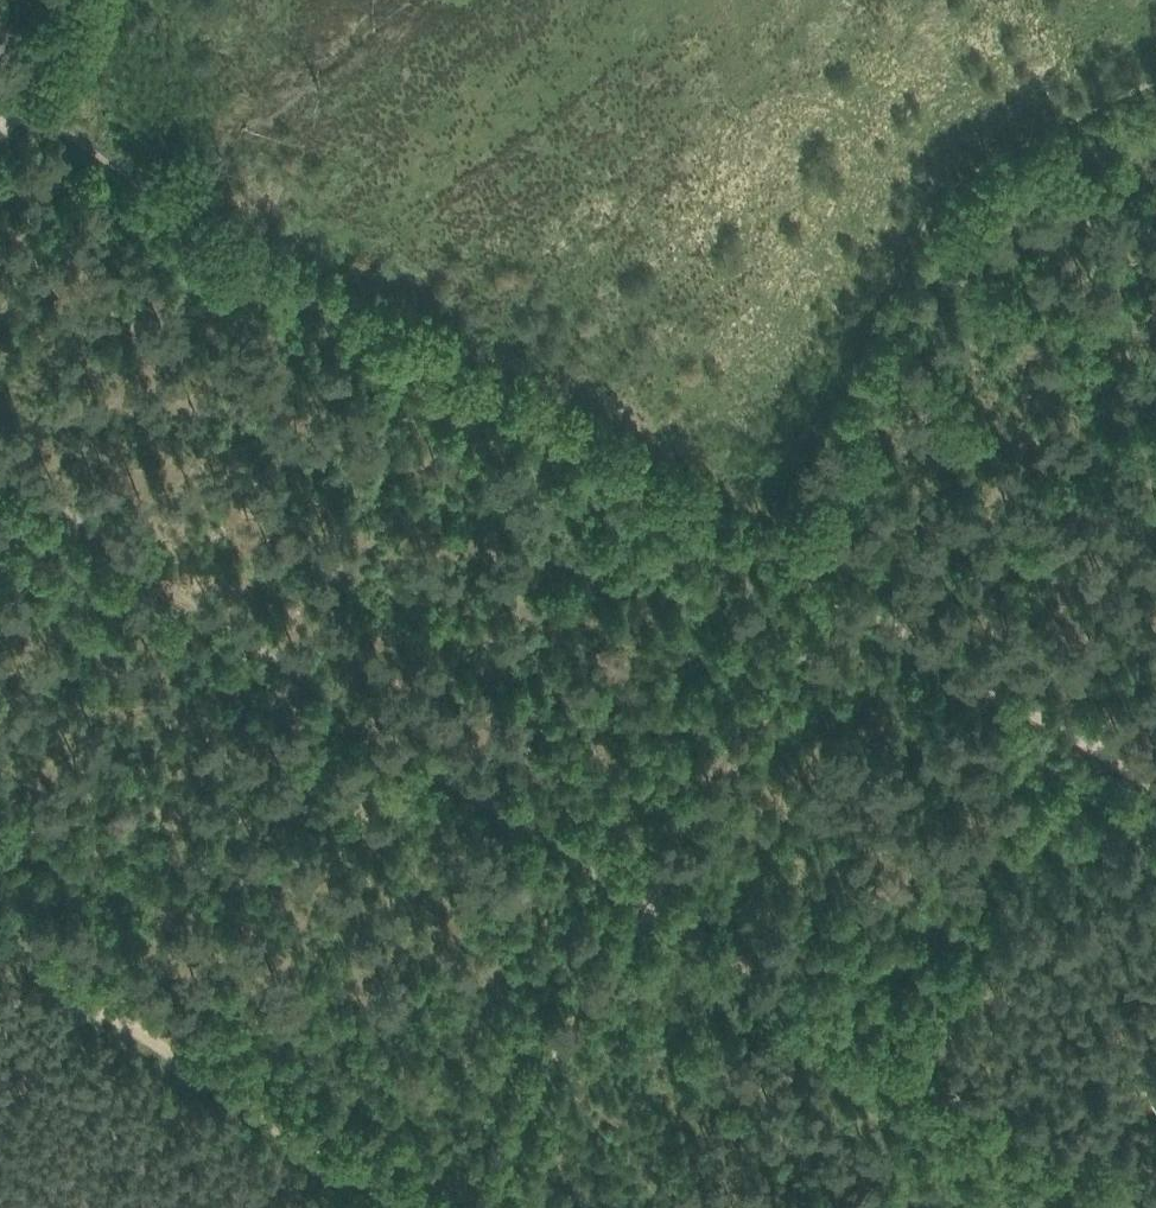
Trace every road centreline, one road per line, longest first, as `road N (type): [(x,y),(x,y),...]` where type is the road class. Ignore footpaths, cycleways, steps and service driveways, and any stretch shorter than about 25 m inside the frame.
road 1 (track): [(28,112),(409,356),(1155,776)]
road 2 (track): [(417,1207),(0,931)]
road 3 (track): [(844,600),(644,898)]
road 4 (track): [(644,898),(600,948),(484,1207)]
road 5 (track): [(844,600),(958,597),(1155,482)]

